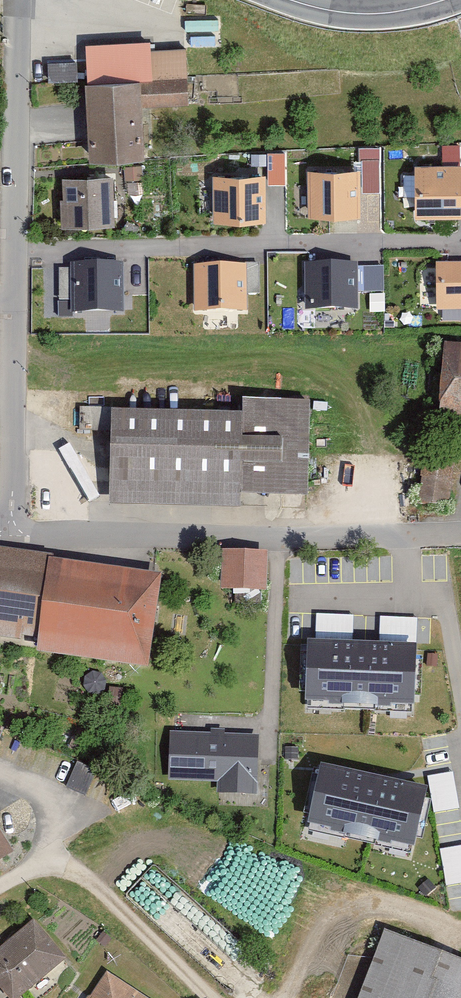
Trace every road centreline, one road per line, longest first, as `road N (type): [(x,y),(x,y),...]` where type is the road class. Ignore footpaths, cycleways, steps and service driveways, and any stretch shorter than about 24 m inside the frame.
road 1 (residential): [(8,531),(460,532)]
road 2 (residential): [(23,0),(12,300)]
road 3 (residential): [(12,300),(8,531)]
road 4 (secondary): [(443,0),(364,14),(291,0)]

